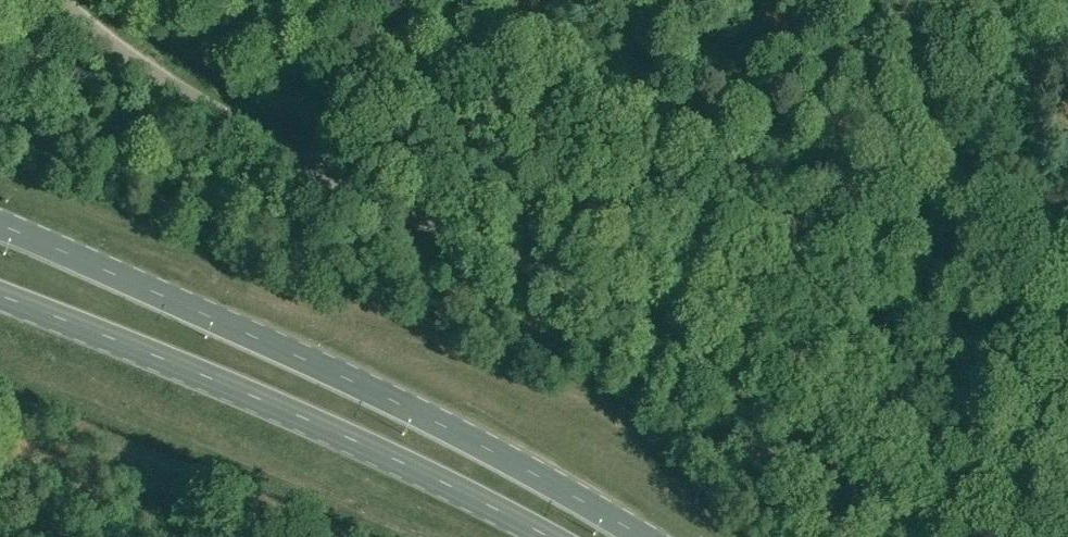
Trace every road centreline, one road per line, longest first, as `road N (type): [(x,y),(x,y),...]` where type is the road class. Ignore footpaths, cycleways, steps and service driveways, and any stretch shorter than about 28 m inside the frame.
road 1 (unclassified): [(915,536),(713,371),(557,271),(245,127),(174,88),(59,0)]
road 2 (primary): [(642,536),(389,400),(0,229)]
road 3 (primary): [(0,297),(225,385),(544,536)]

